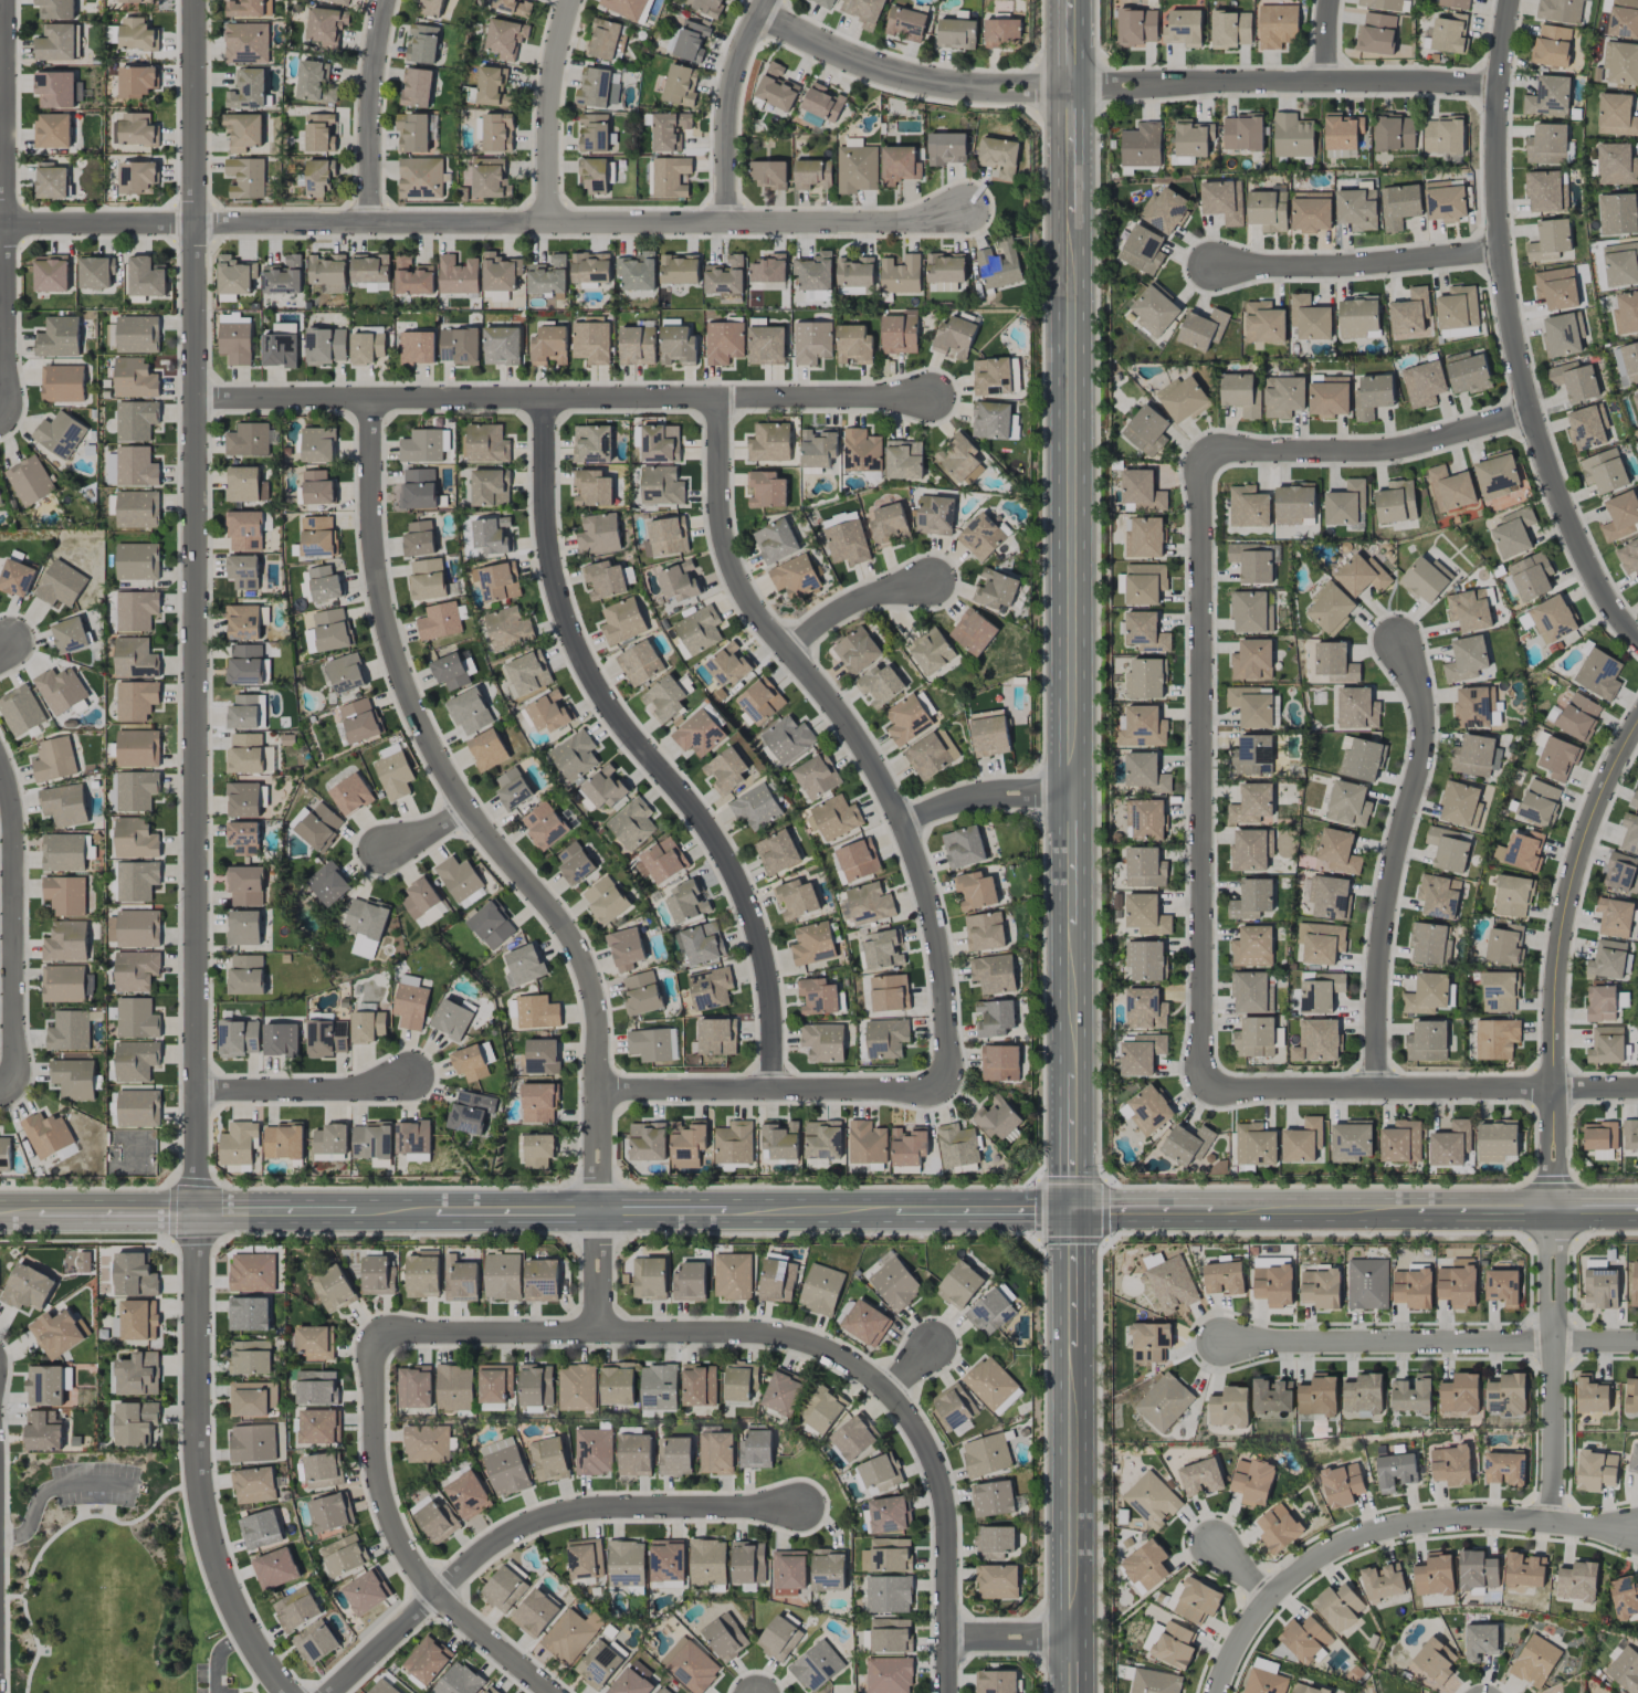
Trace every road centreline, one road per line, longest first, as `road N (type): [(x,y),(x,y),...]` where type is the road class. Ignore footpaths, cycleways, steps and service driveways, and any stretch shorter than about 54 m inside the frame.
road 1 (tertiary): [(194,0),(198,1464),(223,1580),(285,1692)]
road 2 (tertiary): [(0,1213),(1637,1211)]
road 3 (residential): [(371,398),(372,556),(382,620),(406,687),(431,747),(498,853),(564,928),(591,985),(601,1093),(600,1335)]
road 4 (residential): [(372,1334),(770,1335),(804,1342),(870,1375),(914,1423),(939,1484),(946,1692)]
road 5 (residential): [(196,224),(896,223),(965,208)]
road 6 (residential): [(546,397),(546,534),(570,635),(622,728),(692,807),(746,896),(771,999),(777,1093)]
road 7 (residential): [(718,397),(720,511),(734,567),(785,650),(848,719),(921,865),(943,968),(947,1092)]
road 8 (residential): [(932,397),(195,401)]
road 9 (residential): [(1513,0),(1497,144),(1511,316),(1555,485),(1604,595),(1637,636)]
road 10 (residential): [(1200,451),(1204,1087)]
road 11 (secondary): [(1072,218),(1071,797)]
road 12 (residential): [(799,1508),(595,1508),(532,1523),(479,1555),(330,1692)]
road 13 (tertiary): [(1637,721),(1586,834),(1562,936),(1552,1211)]
road 14 (residential): [(1637,1531),(1451,1522),(1408,1525),(1334,1548),(1269,1599),(1214,1692)]
road 15 (residential): [(1399,643),(1420,695),(1426,738),(1384,912),(1377,1087)]
road 16 (residential): [(1204,1087),(1637,1086)]
road 17 (residential): [(1072,86),(1500,87)]
road 18 (residential): [(549,1692),(434,1594),(388,1521),(376,1470),(372,1334)]
road 19 (residential): [(7,0),(7,422)]
road 20 (residential): [(1220,1344),(1637,1343)]
road 21 (residential): [(601,1093),(947,1092)]
road 22 (residential): [(1532,410),(1374,453),(1200,451)]
road 23 (residential): [(0,764),(14,821),(15,1091)]
road 24 (residential): [(758,14),(889,74),(980,90),(1072,86)]
road 25 (residential): [(1552,1211),(1552,1525)]
road 26 (secondary): [(1071,1347),(1072,1639)]
road 27 (residential): [(1212,267),(1357,266),(1501,251)]
road 28 (residential): [(766,0),(729,90),(729,223)]
road 29 (residential): [(571,0),(550,94),(549,223)]
road 30 (residential): [(386,0),(372,90),(371,223)]
road 31 (residential): [(196,1094),(354,1092),(409,1080)]
road 32 (residential): [(0,222),(196,224)]
road 33 (residential): [(905,824),(979,797),(1071,797)]
road 34 (residential): [(785,650),(864,599),(930,585)]
road 35 (secondary): [(1071,926),(1072,1073)]
road 36 (secondary): [(1072,1073),(1072,1212)]
road 37 (secondary): [(1072,1212),(1071,1347)]
road 38 (secondary): [(1072,86),(1072,218)]
road 39 (secondary): [(1071,797),(1071,926)]
road 40 (residential): [(946,1639),(1072,1639)]

